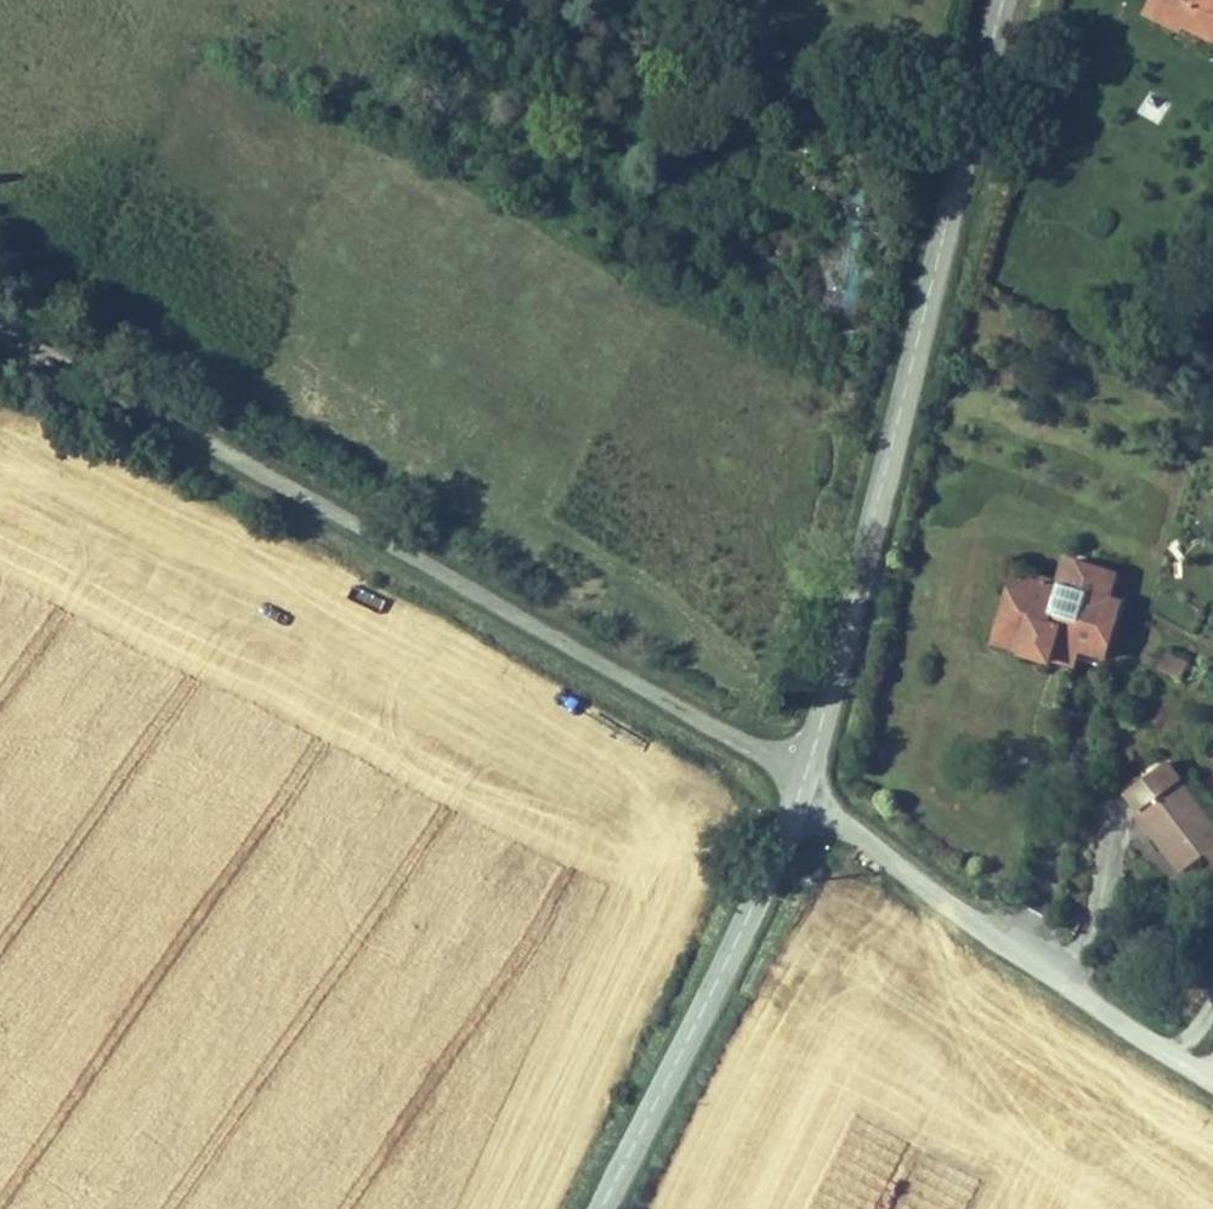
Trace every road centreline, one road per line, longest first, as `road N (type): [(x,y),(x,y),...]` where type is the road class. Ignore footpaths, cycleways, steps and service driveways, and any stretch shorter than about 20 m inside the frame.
road 1 (unclassified): [(801,788),(766,752),(0,335)]
road 2 (tertiary): [(801,788),(1004,0)]
road 3 (unclassified): [(1212,1082),(838,822),(801,788)]
road 4 (tertiary): [(601,1208),(726,964),(801,788)]

